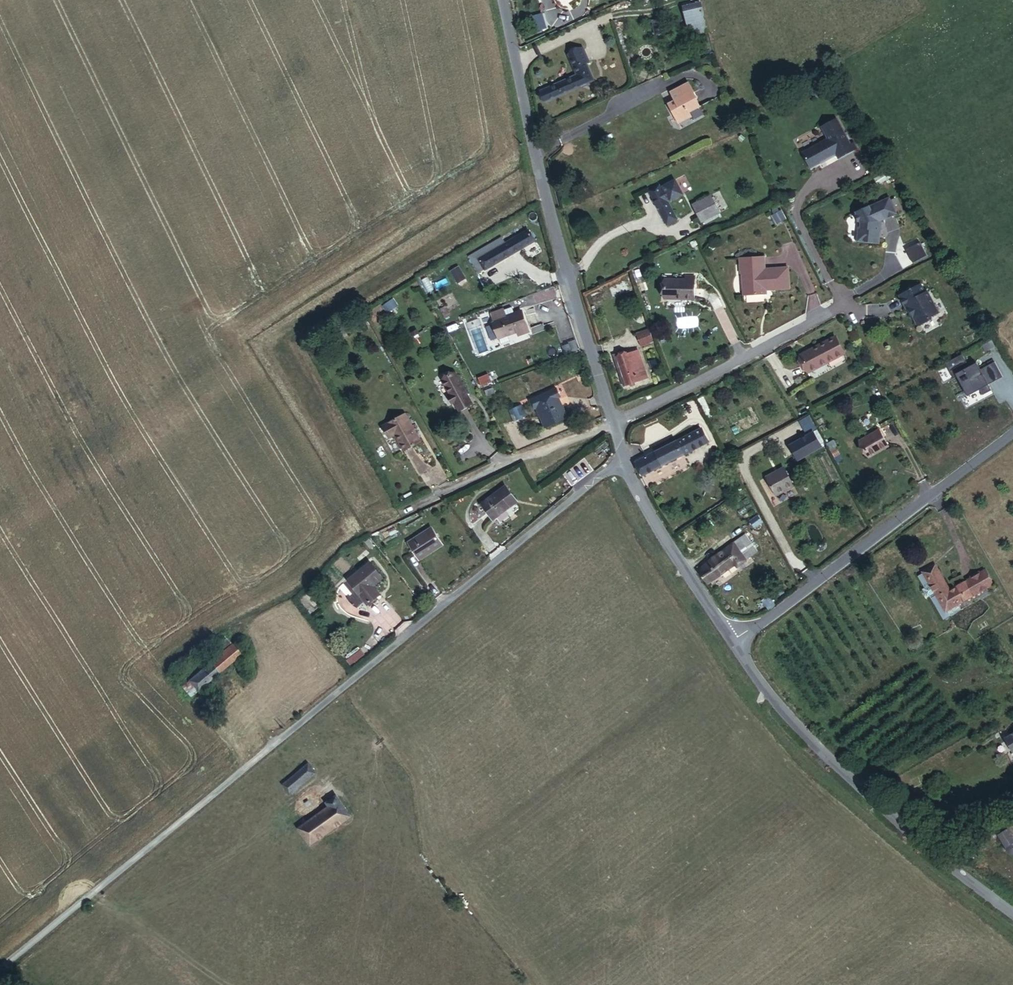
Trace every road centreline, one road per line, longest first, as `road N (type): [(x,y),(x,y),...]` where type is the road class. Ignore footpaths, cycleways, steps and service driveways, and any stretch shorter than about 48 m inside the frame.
road 1 (unclassified): [(0,973),(624,462)]
road 2 (unclassified): [(503,0),(579,325),(612,424)]
road 3 (unclassified): [(735,646),(847,780),(930,859),(1012,919)]
road 4 (residential): [(1012,433),(735,646)]
road 5 (residential): [(612,424),(829,312)]
road 6 (unclassified): [(624,462),(735,646)]

